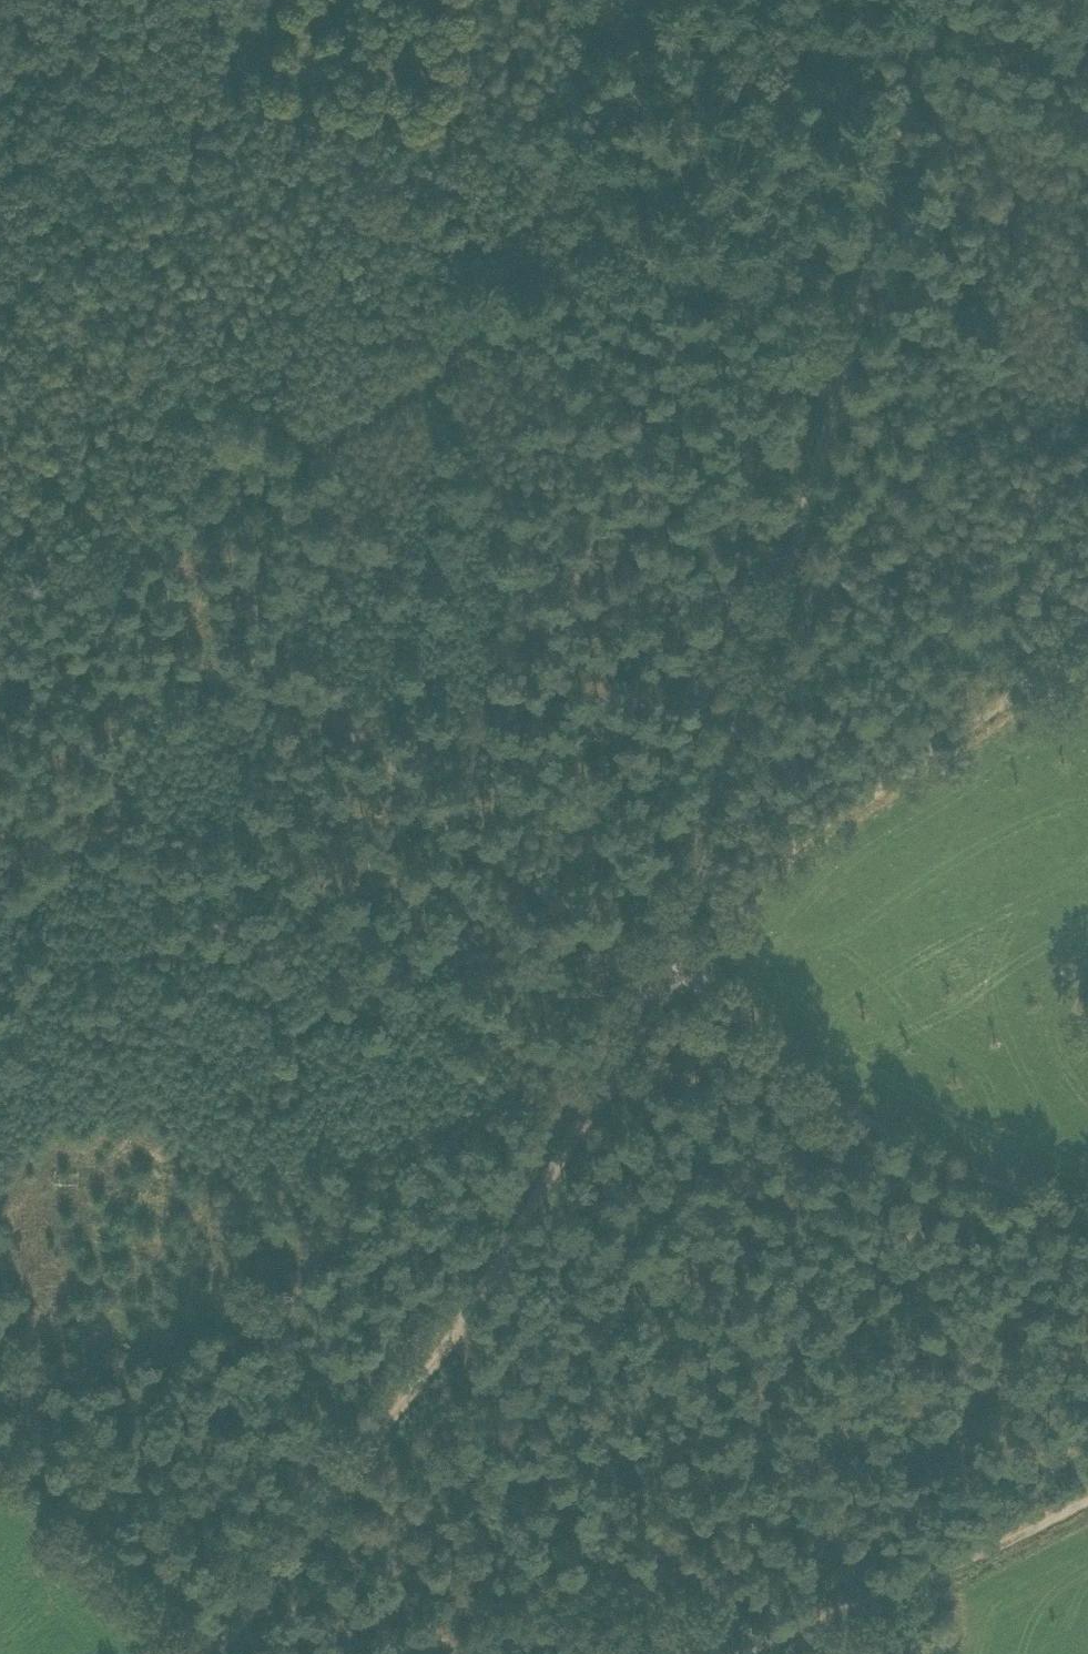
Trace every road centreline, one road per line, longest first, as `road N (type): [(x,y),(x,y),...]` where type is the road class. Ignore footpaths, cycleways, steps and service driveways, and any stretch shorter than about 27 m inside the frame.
road 1 (track): [(216,1653),(458,1292),(664,962)]
road 2 (track): [(1087,617),(1022,689),(785,846),(664,962)]
road 3 (unclassified): [(1087,1218),(937,1157),(836,1101),(664,962)]
road 4 (track): [(744,1653),(1087,1507)]

